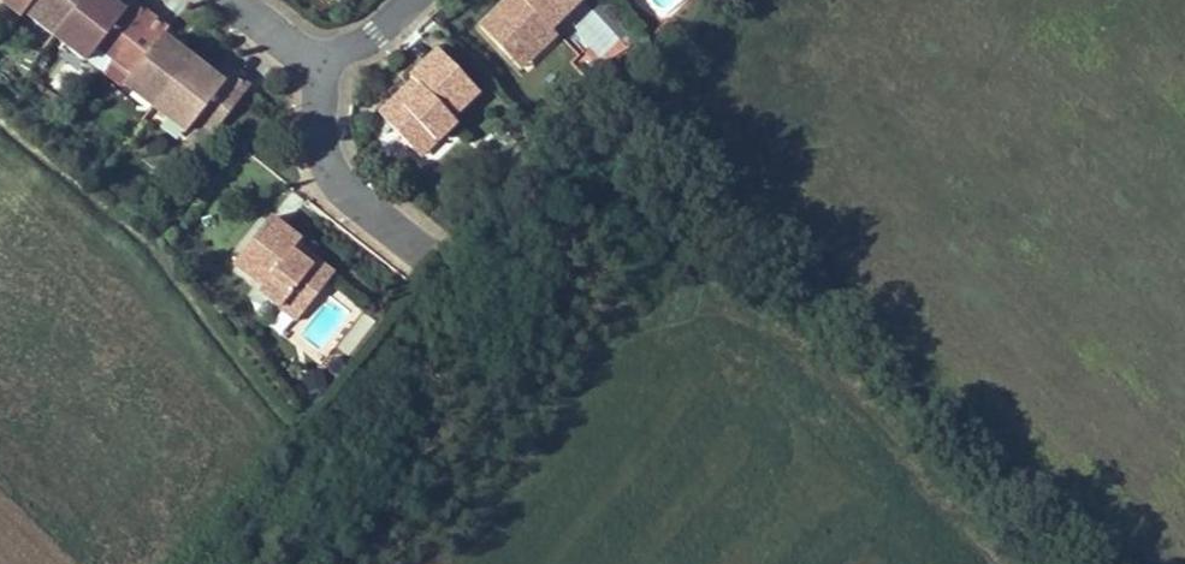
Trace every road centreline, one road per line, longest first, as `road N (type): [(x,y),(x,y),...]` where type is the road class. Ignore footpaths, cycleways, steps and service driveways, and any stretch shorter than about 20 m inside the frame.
road 1 (residential): [(328,53),(319,106),(324,154),(350,192),(416,244)]

